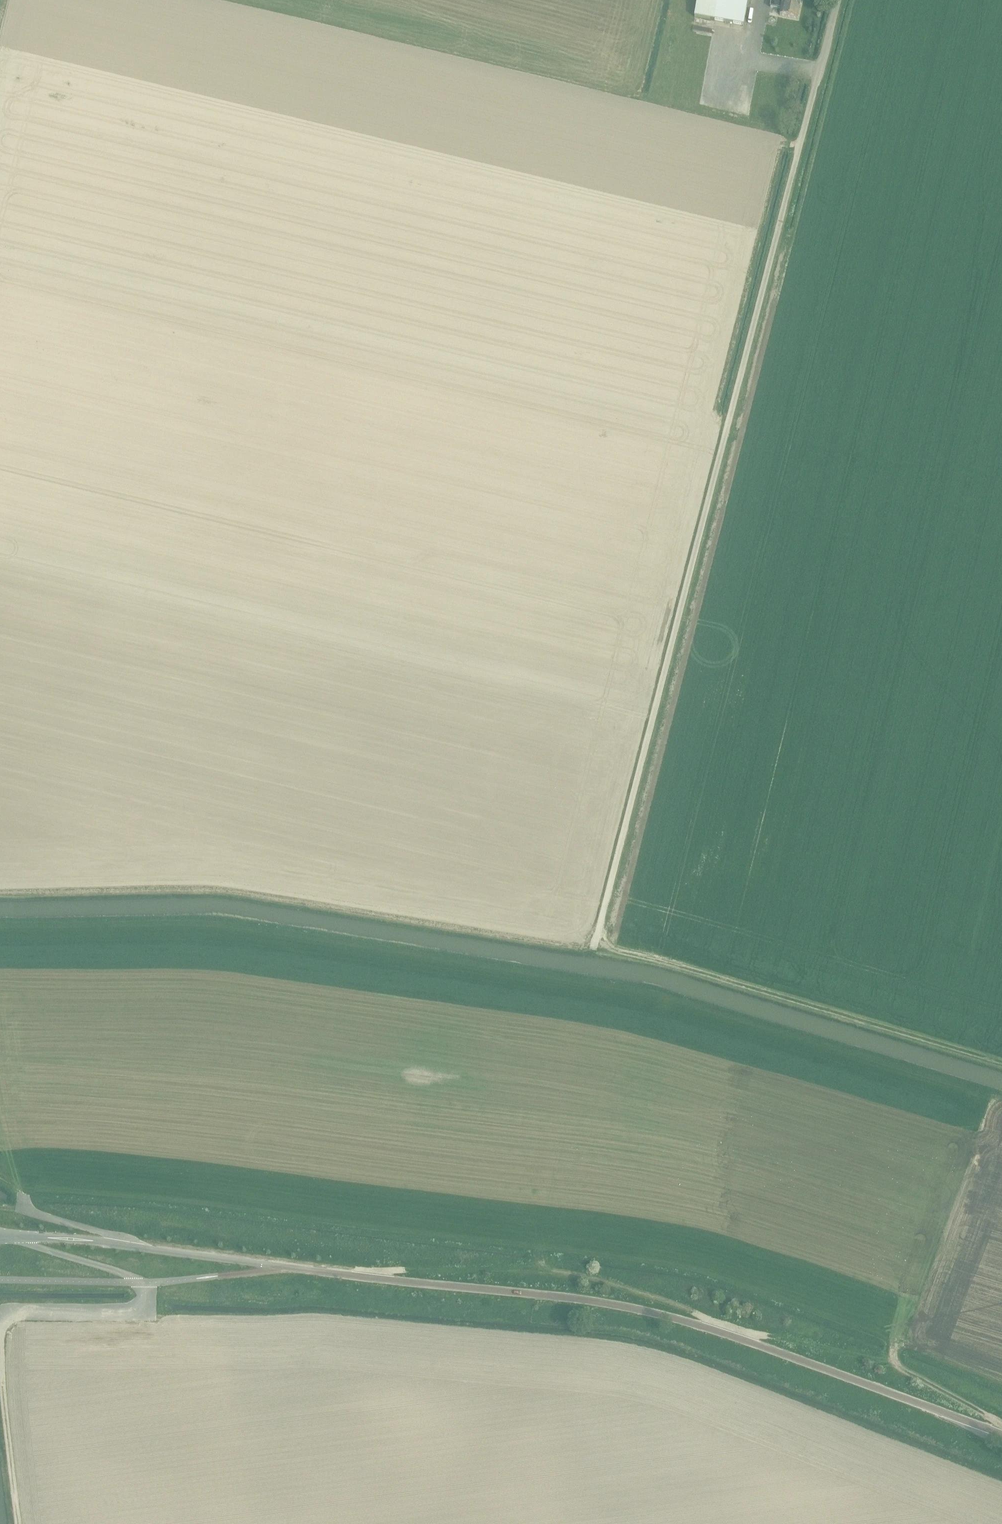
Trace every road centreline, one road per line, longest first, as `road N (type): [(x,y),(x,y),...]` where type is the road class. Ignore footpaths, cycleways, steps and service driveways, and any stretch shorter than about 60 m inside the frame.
road 1 (unclassified): [(1001,1435),(722,1332),(607,1304),(0,1235)]
road 2 (track): [(587,943),(594,945),(818,71)]
road 3 (track): [(722,1332),(667,1302),(592,1279),(506,1270),(356,1277)]
road 4 (track): [(0,1323),(9,1312),(132,1311),(145,1302),(133,1278),(13,1236)]
road 5 (track): [(19,1523),(0,1362)]
road 6 (track): [(893,1361),(734,1336)]
road 7 (track): [(1001,1425),(900,1368),(893,1345)]
road 8 (track): [(24,1192),(23,1205),(34,1213),(134,1247)]

